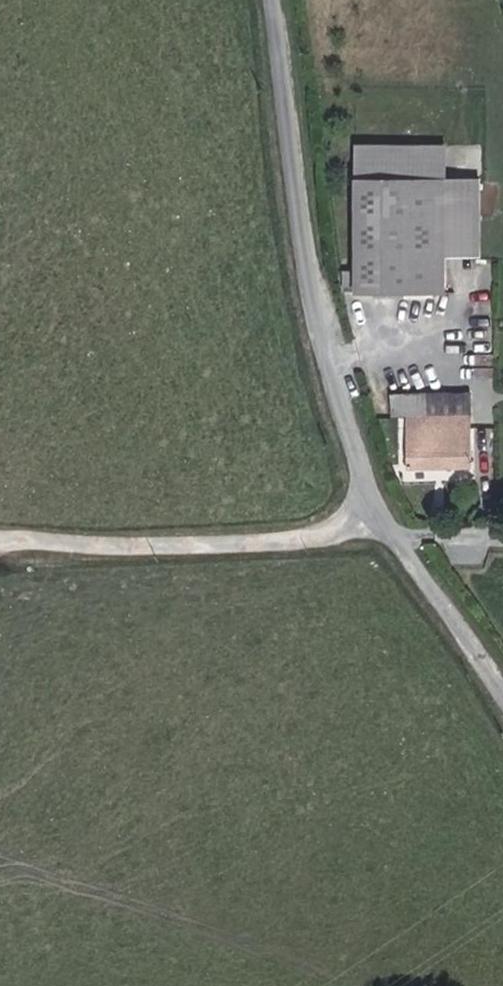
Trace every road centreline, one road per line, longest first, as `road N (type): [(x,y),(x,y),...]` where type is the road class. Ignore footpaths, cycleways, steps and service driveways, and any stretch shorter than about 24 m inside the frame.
road 1 (unclassified): [(291,0),(341,342),(409,548)]
road 2 (residential): [(502,706),(409,548)]

